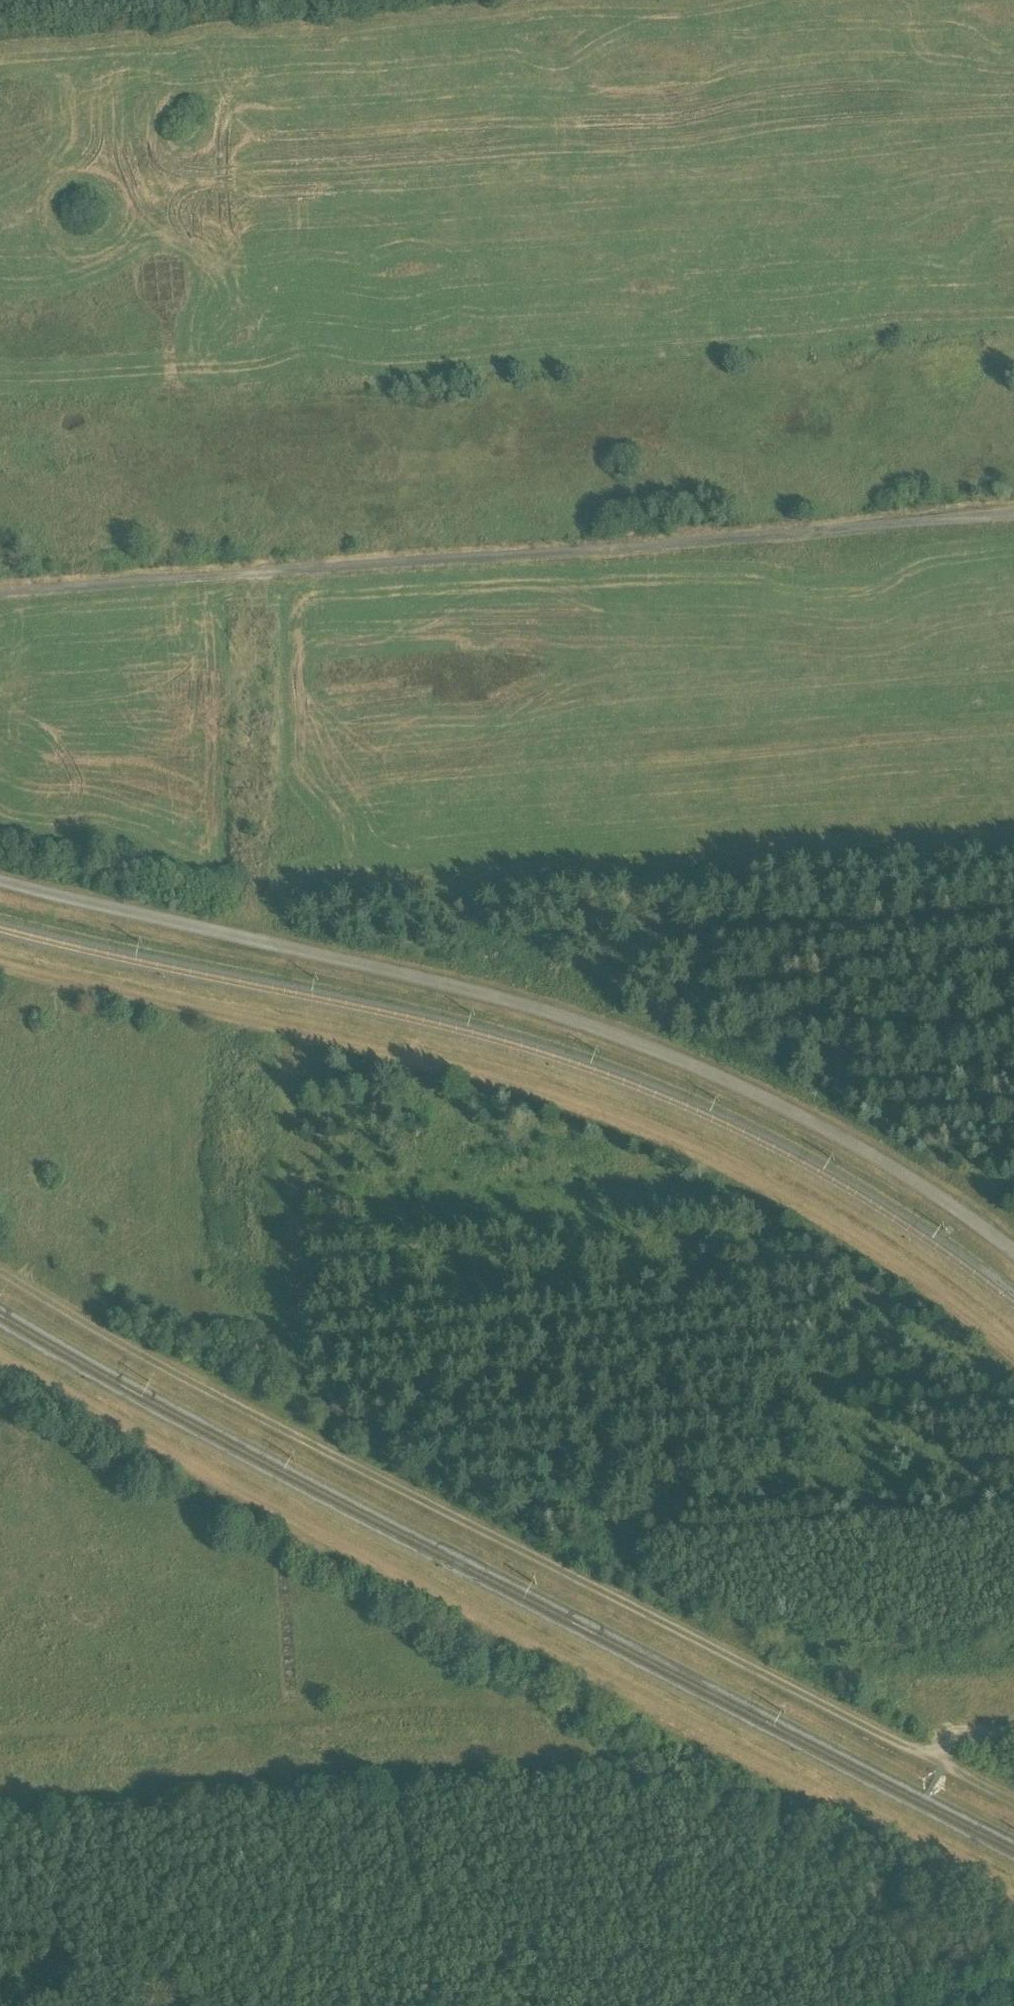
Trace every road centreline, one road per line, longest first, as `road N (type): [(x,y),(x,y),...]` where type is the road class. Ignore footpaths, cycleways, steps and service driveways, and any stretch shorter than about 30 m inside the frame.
road 1 (track): [(1013,1736),(954,1740),(930,1755),(910,1750),(73,1318),(0,1270)]

